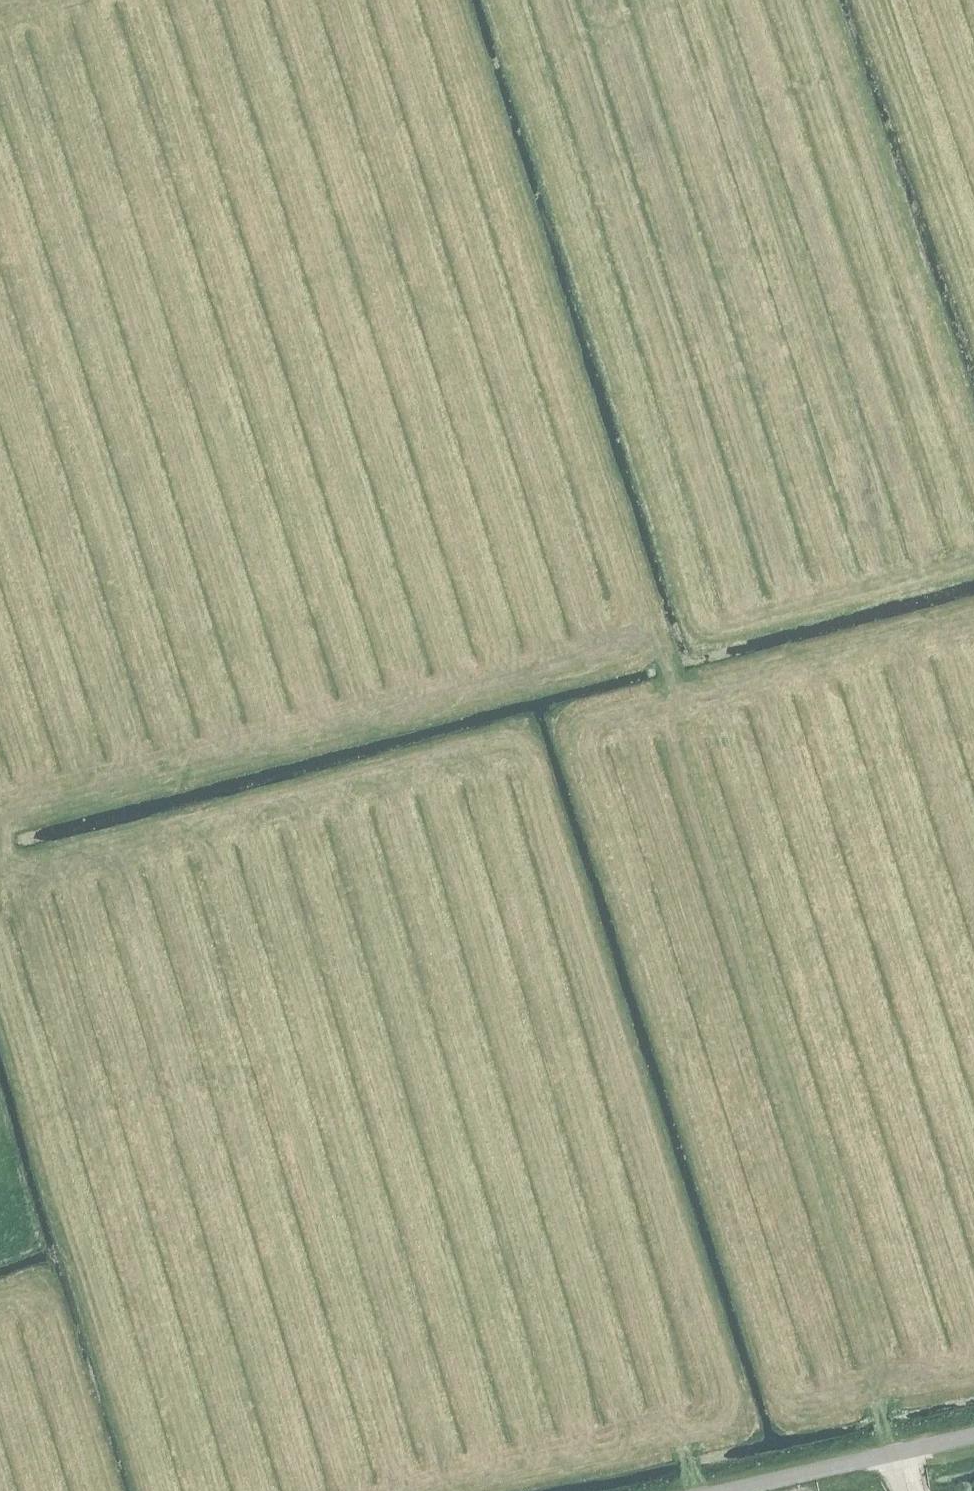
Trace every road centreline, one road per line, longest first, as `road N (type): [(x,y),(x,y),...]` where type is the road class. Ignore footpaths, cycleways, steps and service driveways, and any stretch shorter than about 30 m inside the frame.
road 1 (unclassified): [(727,1490),(973,1436)]

